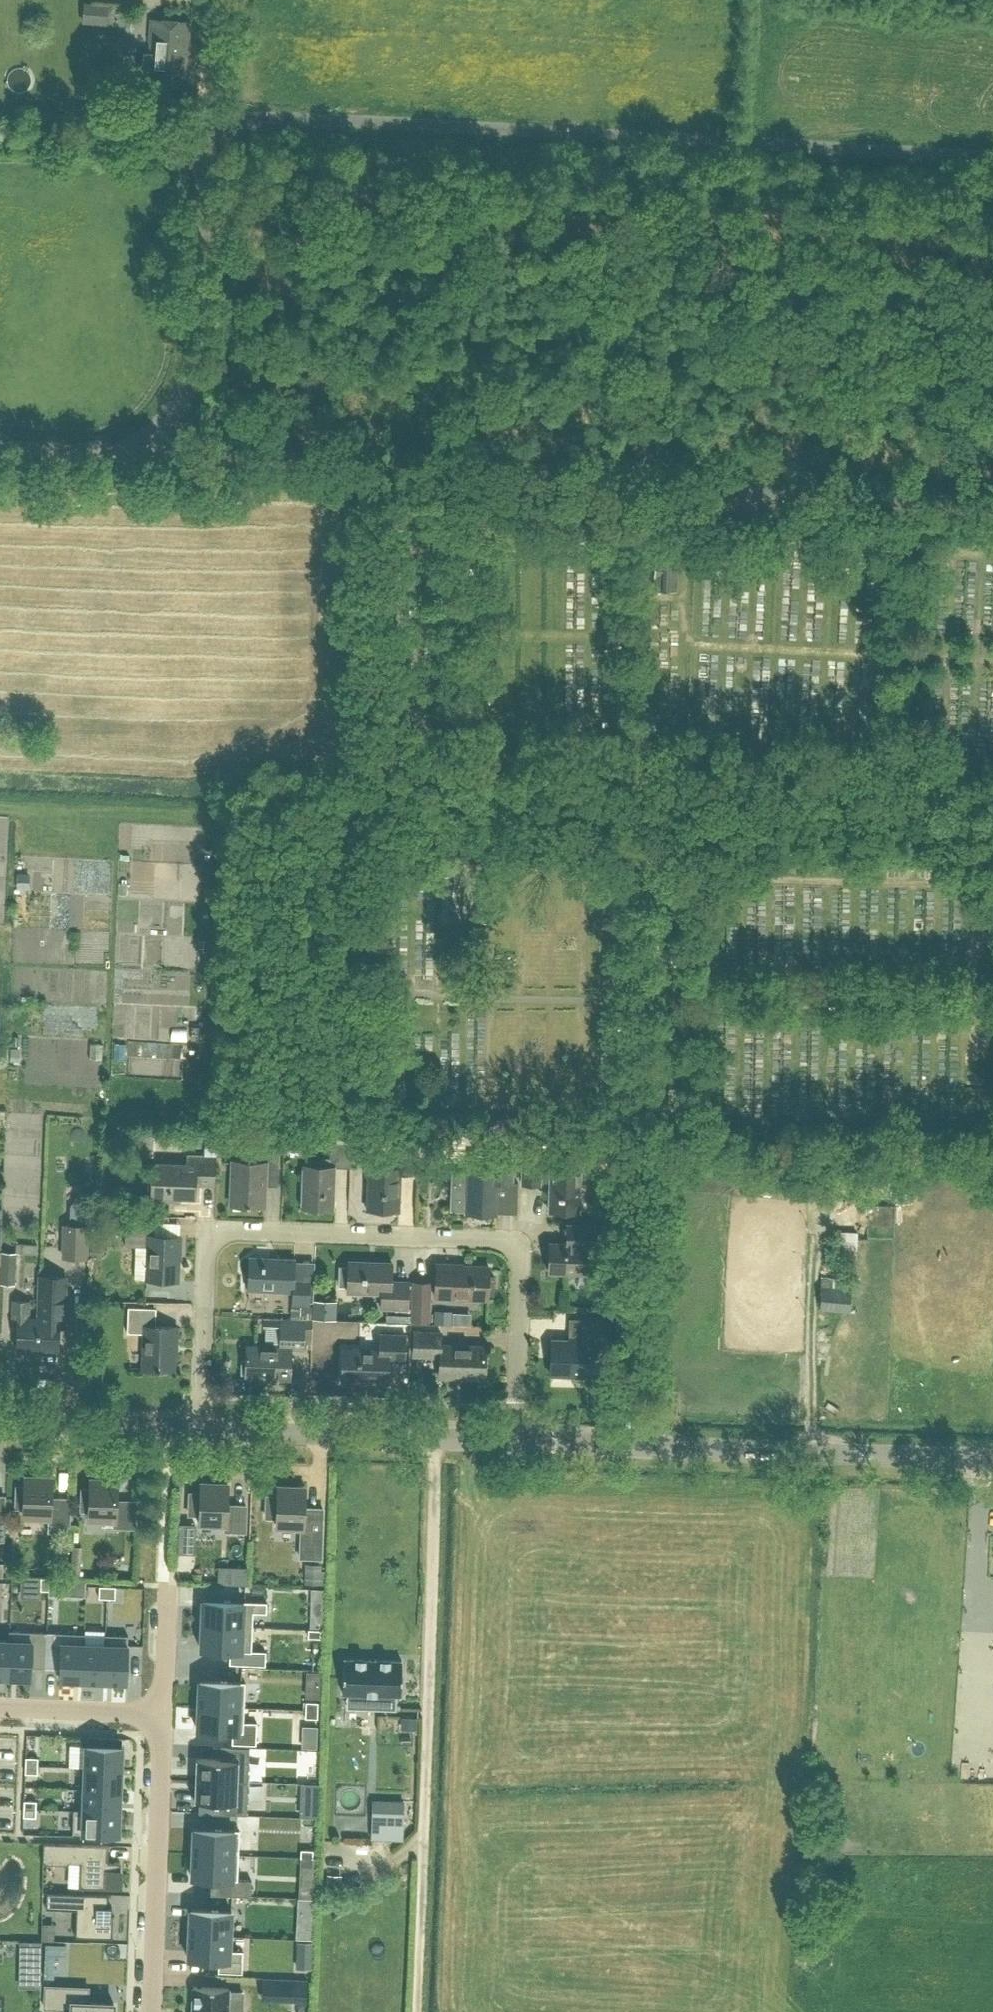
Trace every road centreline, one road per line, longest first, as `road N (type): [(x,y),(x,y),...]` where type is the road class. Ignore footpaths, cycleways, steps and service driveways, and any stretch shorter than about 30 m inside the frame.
road 1 (unclassified): [(150,432),(170,450),(204,459),(992,505)]
road 2 (unclassified): [(992,156),(208,113)]
road 3 (residential): [(512,1441),(519,1242),(207,1228),(198,1429)]
road 4 (unclassified): [(416,2011),(435,1438)]
road 5 (tertiary): [(992,1459),(512,1441)]
road 6 (unclassified): [(208,113),(191,358),(176,402),(150,432)]
road 7 (residential): [(150,2011),(159,1717)]
road 8 (tertiary): [(435,1438),(198,1429)]
road 9 (tertiary): [(198,1429),(0,1421)]
road 10 (residential): [(159,1717),(0,1712)]
road 11 (unclassified): [(150,432),(88,458),(0,455)]
road 12 (residential): [(164,1586),(159,1717)]

